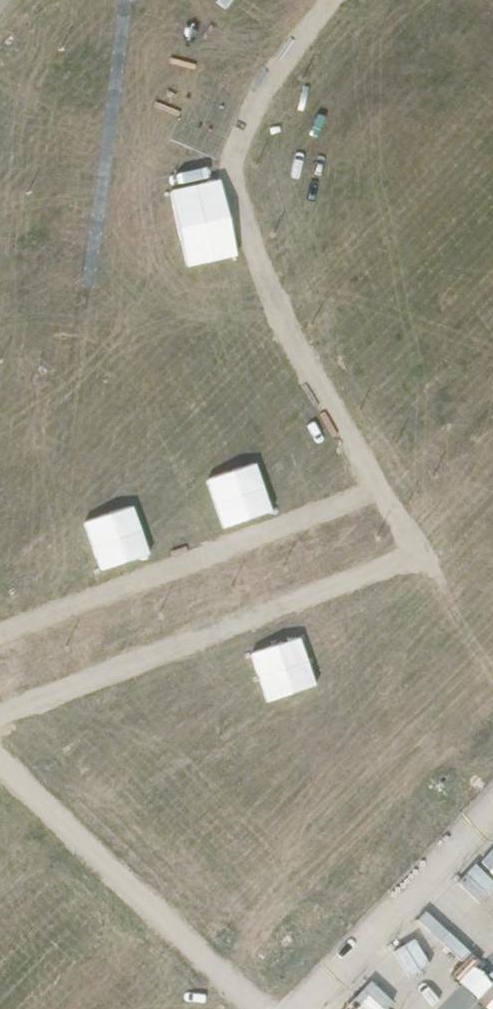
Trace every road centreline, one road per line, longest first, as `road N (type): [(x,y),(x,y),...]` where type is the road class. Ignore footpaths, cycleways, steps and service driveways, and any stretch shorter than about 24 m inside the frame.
road 1 (track): [(337,0),(244,109),(239,148),(251,253),(378,490),(0,637)]
road 2 (track): [(0,722),(420,559),(378,490)]
road 3 (track): [(0,763),(259,1008)]

